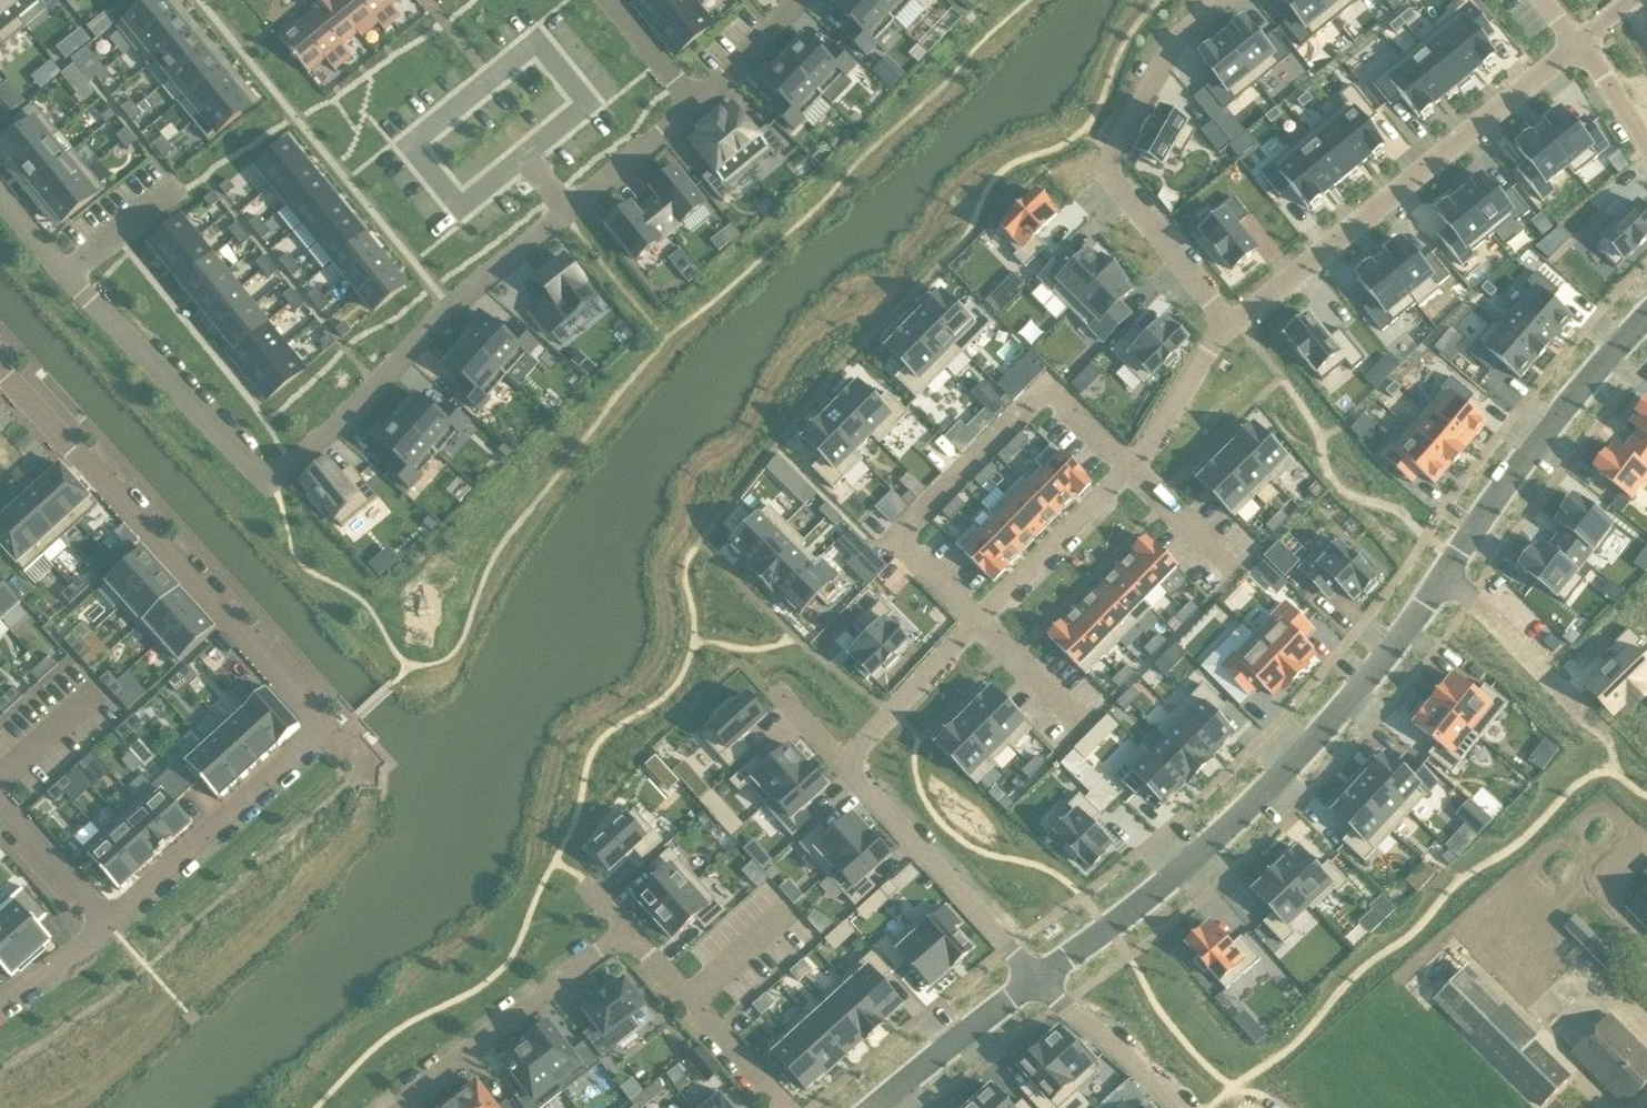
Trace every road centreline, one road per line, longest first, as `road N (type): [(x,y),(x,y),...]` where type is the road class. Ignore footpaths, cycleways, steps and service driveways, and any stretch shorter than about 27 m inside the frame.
road 1 (residential): [(108,921),(323,726),(0,371)]
road 2 (residential): [(0,196),(65,276),(264,475),(294,464),(337,425),(451,307)]
road 3 (residential): [(1229,323),(1147,451),(846,766)]
road 4 (residential): [(1034,979),(1133,908),(1273,785),(1444,577)]
road 5 (residential): [(1580,42),(1229,323)]
road 6 (residential): [(1229,323),(1100,169),(1181,30),(1220,0)]
road 7 (residential): [(201,0),(451,307)]
road 8 (residential): [(1444,577),(1540,446),(1646,321)]
road 9 (residential): [(451,307),(696,107)]
road 10 (residential): [(399,1107),(627,931)]
road 11 (residential): [(846,766),(1034,979)]
road 12 (residential): [(627,931),(788,1107)]
road 13 (residential): [(879,1107),(1034,979)]
road 14 (residential): [(1034,979),(1182,1107)]
road 15 (residential): [(1444,577),(1571,701)]
road 16 (residential): [(0,806),(108,921)]
road 17 (residential): [(696,107),(800,0)]
road 18 (residential): [(696,107),(609,0)]
road 19 (residential): [(0,1000),(108,921)]

